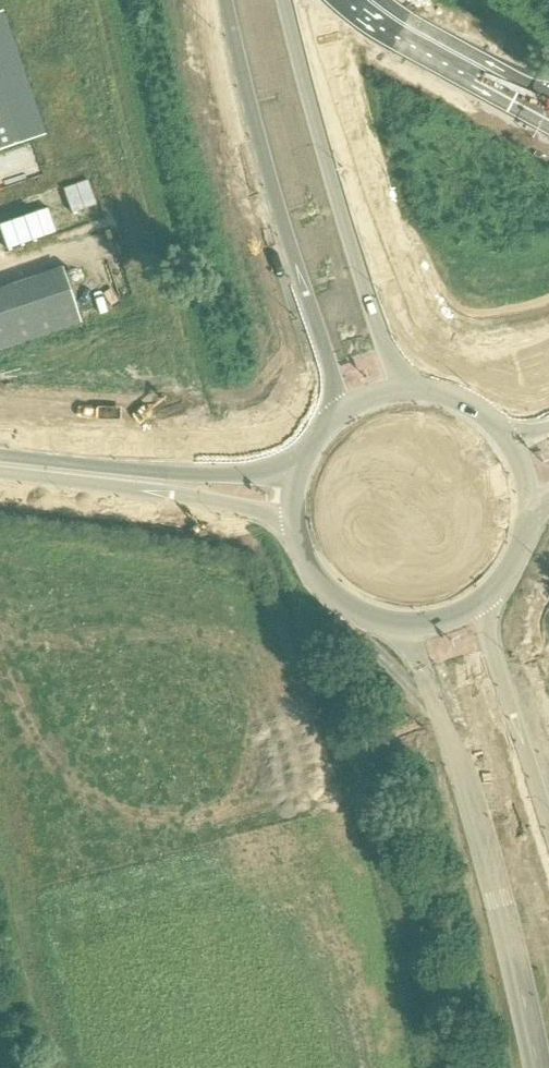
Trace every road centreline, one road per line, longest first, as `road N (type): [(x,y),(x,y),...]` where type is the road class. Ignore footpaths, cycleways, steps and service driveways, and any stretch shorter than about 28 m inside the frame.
road 1 (trunk): [(439,717),(510,943),(536,1067)]
road 2 (tertiary): [(291,445),(0,437)]
road 3 (primary): [(262,159),(269,214),(321,399)]
road 4 (primary): [(262,159),(337,388)]
road 5 (primary): [(457,377),(406,346),(354,208),(335,181)]
road 6 (primary): [(406,378),(373,321),(335,181)]
road 7 (primary): [(335,181),(287,0)]
road 8 (tertiary): [(121,489),(155,511),(294,519)]
road 9 (trunk): [(388,558),(442,690),(439,717)]
road 10 (tertiary): [(121,489),(150,472),(286,474)]
road 11 (tertiary): [(121,489),(287,497)]
road 12 (primary): [(226,0),(262,159)]
road 13 (primary): [(310,477),(325,481),(362,526),(382,534),(422,533),(446,521)]
road 14 (trunk): [(548,814),(500,662)]
road 15 (primary): [(294,519),(326,558),(379,587),(394,611)]
road 16 (trunk): [(500,662),(497,627),(467,536)]
road 17 (primary): [(463,416),(438,420),(392,400),(341,413)]
road 18 (trunk): [(500,662),(452,547)]
road 19 (tertiary): [(0,481),(121,489)]

